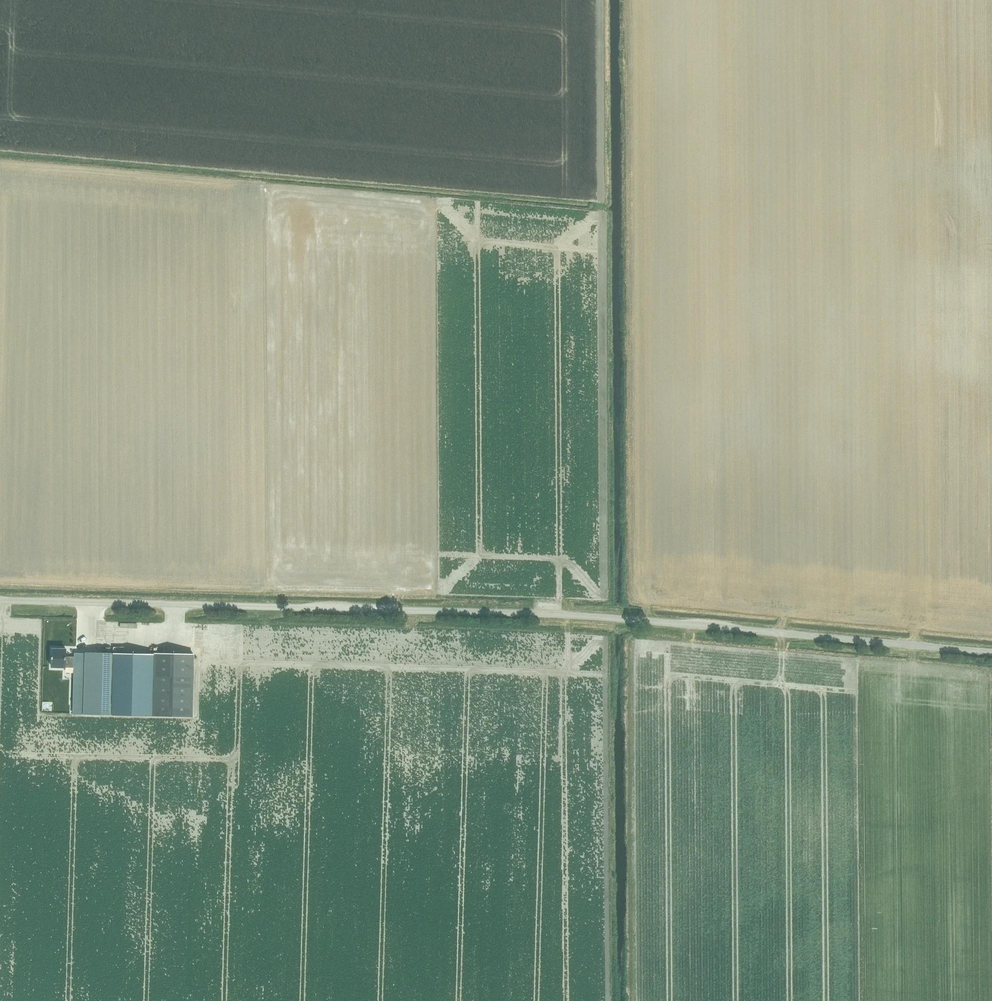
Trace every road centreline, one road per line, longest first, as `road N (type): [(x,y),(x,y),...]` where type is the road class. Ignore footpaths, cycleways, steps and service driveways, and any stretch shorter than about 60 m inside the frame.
road 1 (unclassified): [(991,654),(556,614),(0,600)]

